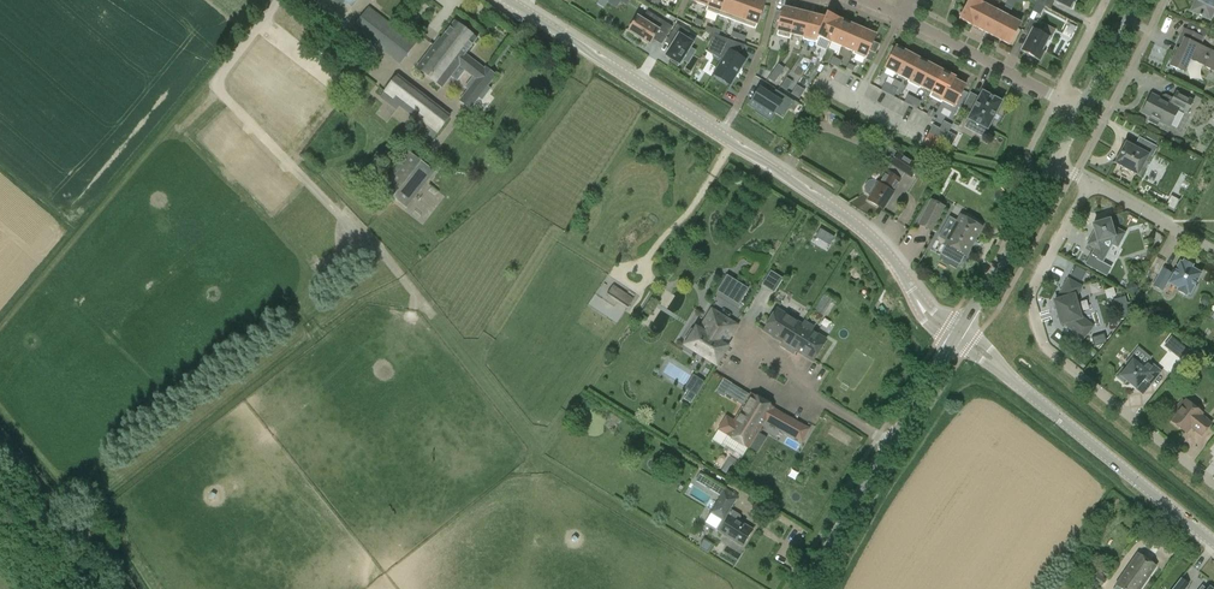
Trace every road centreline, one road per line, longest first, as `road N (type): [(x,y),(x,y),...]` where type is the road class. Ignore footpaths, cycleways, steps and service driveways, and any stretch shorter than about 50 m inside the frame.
road 1 (tertiary): [(956,335),(930,320),(866,230),(507,0)]
road 2 (residential): [(1213,483),(1043,347),(1035,331),(1032,290),(1090,184)]
road 3 (tertiary): [(1213,544),(956,335)]
road 4 (tertiary): [(956,335),(1054,164)]
road 5 (residential): [(731,350),(893,445)]
road 6 (residential): [(902,20),(1055,97)]
road 7 (tertiary): [(812,588),(893,445)]
road 8 (residential): [(1213,253),(1090,184)]
road 9 (tertiary): [(893,445),(956,335)]
road 10 (tertiary): [(1084,111),(1137,0)]

